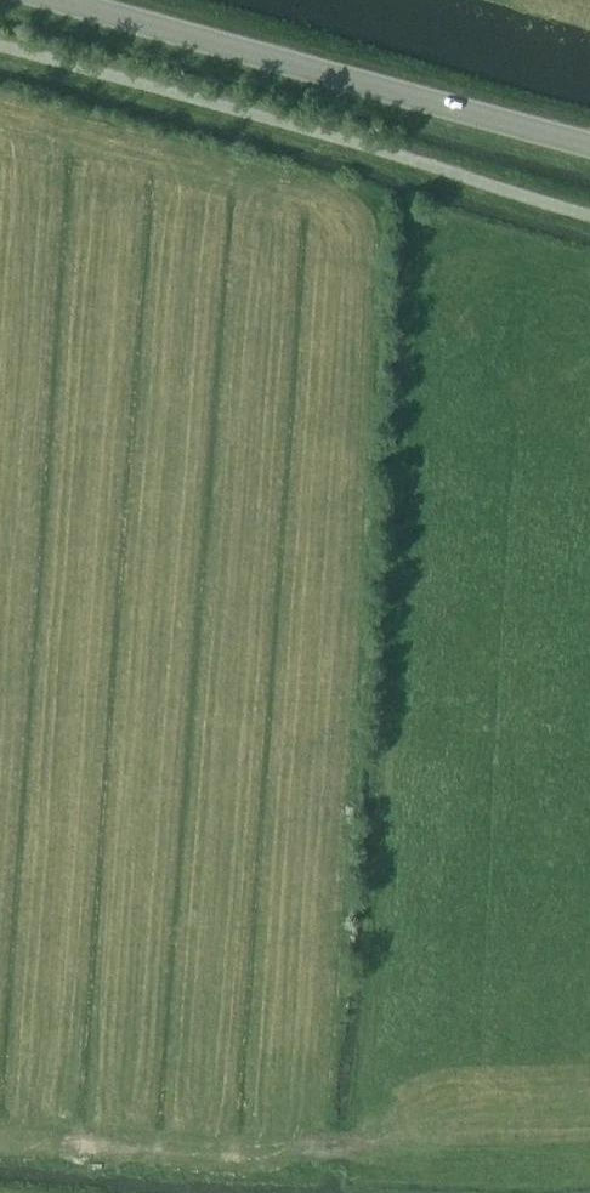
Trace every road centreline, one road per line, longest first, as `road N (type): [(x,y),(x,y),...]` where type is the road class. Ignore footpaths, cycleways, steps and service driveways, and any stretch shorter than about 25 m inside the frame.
road 1 (secondary): [(589,149),(43,0)]

